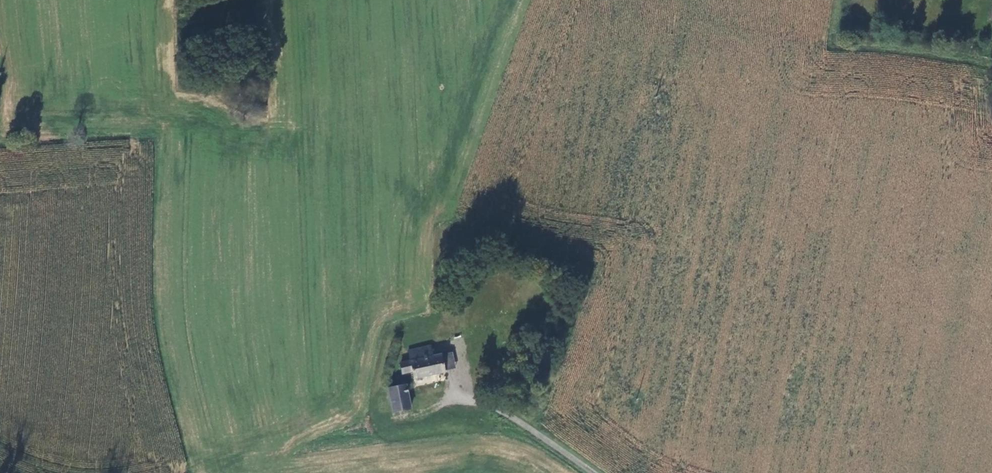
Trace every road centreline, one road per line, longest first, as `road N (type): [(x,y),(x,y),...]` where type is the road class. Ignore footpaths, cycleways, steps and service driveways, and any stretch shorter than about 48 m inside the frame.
road 1 (unclassified): [(590,472),(507,416),(450,398)]

